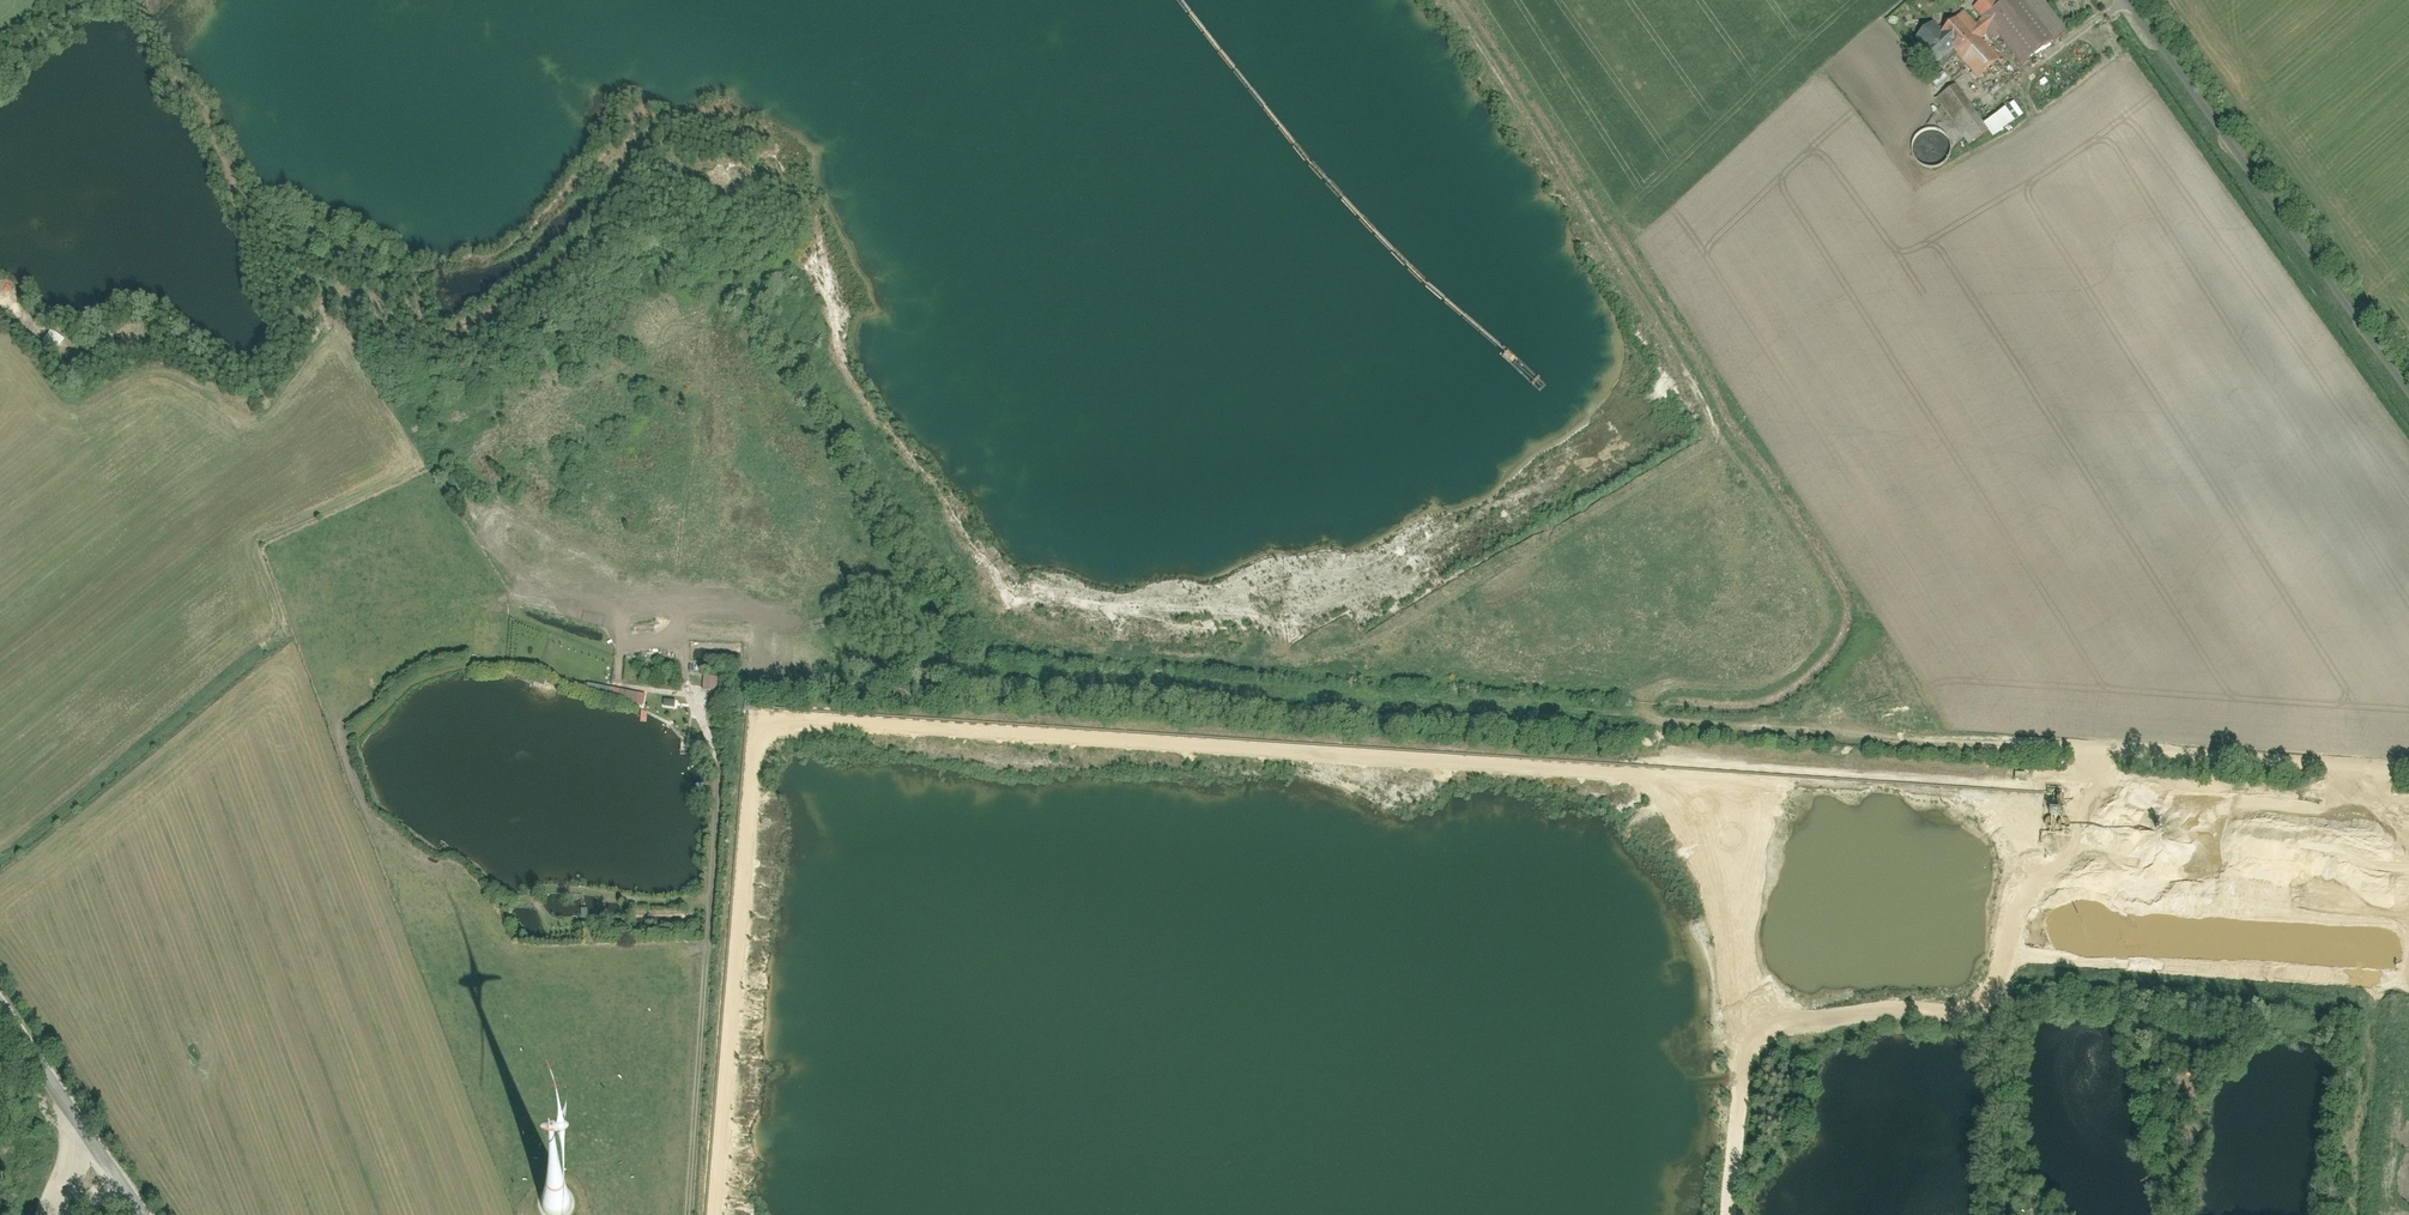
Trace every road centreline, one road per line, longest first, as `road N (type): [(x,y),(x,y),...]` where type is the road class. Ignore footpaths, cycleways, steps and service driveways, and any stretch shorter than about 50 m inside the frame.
road 1 (unclassified): [(2408,394),(2126,0)]
road 2 (track): [(2408,770),(2017,744)]
road 3 (unclassified): [(157,1214),(0,984)]

